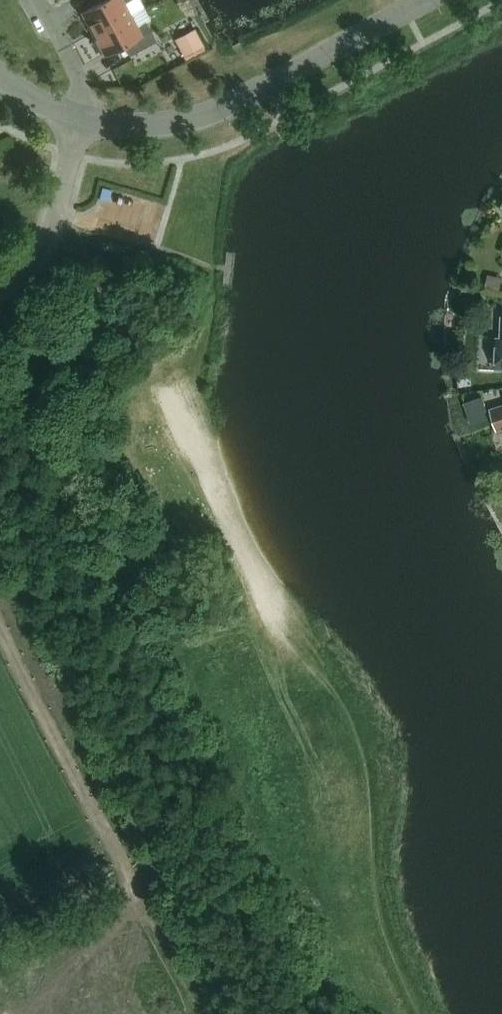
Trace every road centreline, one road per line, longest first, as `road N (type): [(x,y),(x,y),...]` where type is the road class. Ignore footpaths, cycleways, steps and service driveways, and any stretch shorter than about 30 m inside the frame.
road 1 (residential): [(423,0),(209,116),(112,127),(78,120)]
road 2 (unclassified): [(0,290),(49,244),(78,120)]

